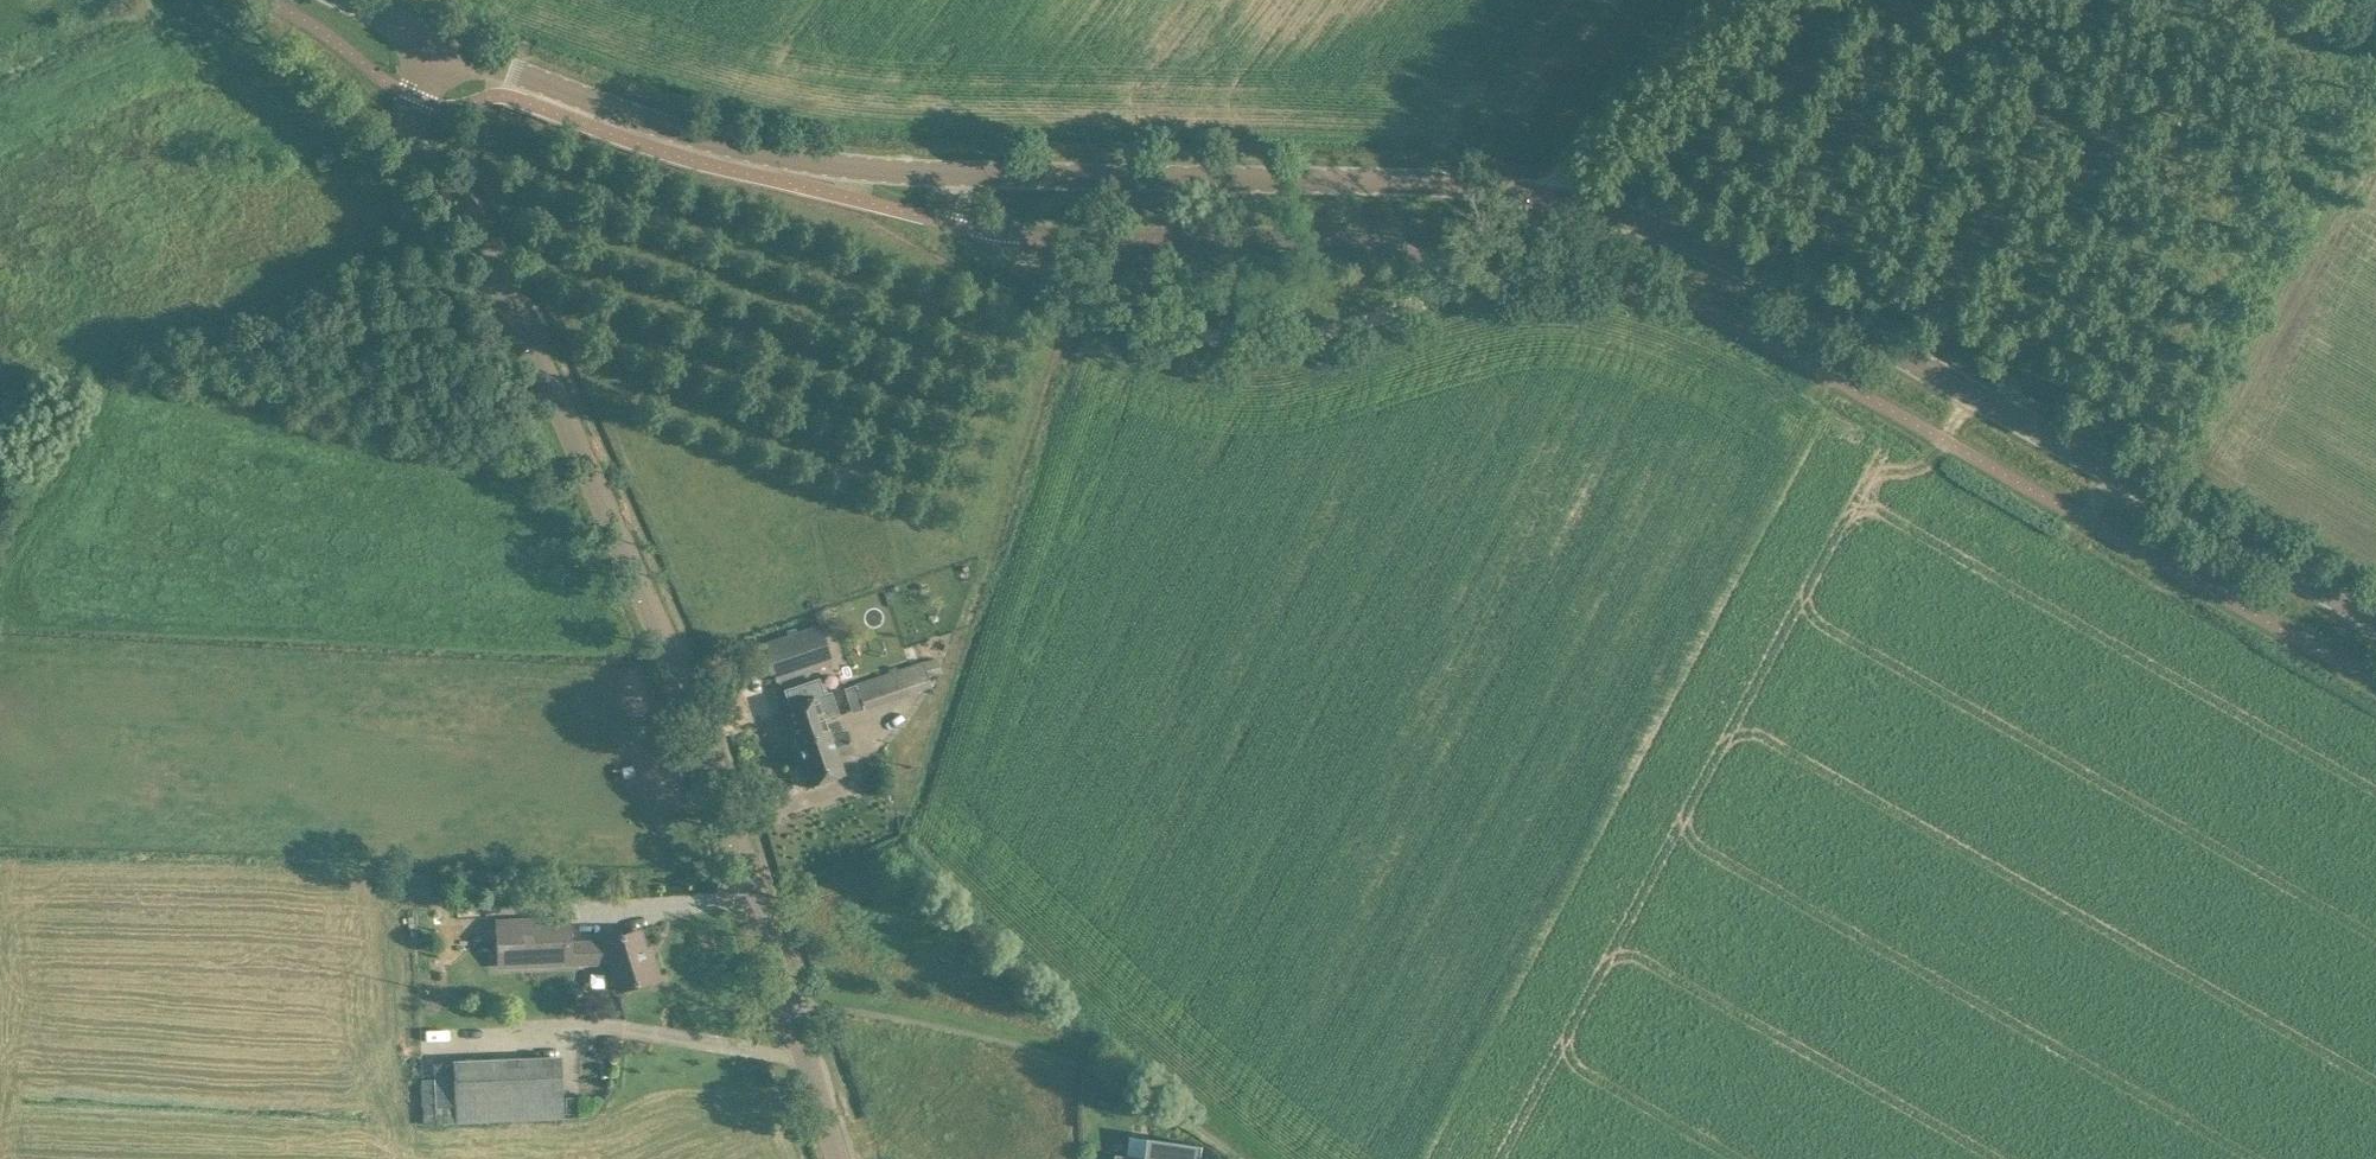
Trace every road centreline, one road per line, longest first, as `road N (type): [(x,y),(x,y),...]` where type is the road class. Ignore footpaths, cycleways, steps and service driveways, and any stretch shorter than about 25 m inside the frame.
road 1 (tertiary): [(2375,619),(1706,250),(1633,219),(1425,180),(1000,176),(821,163),(649,122),(440,40)]
road 2 (tertiary): [(842,1158),(709,766),(602,498),(515,312),(418,142),(440,40)]
road 3 (track): [(951,174),(986,230),(1021,255),(1204,336),(1274,340),(1351,329),(1400,311),(1468,269)]
road 4 (track): [(1468,269),(1749,0)]

